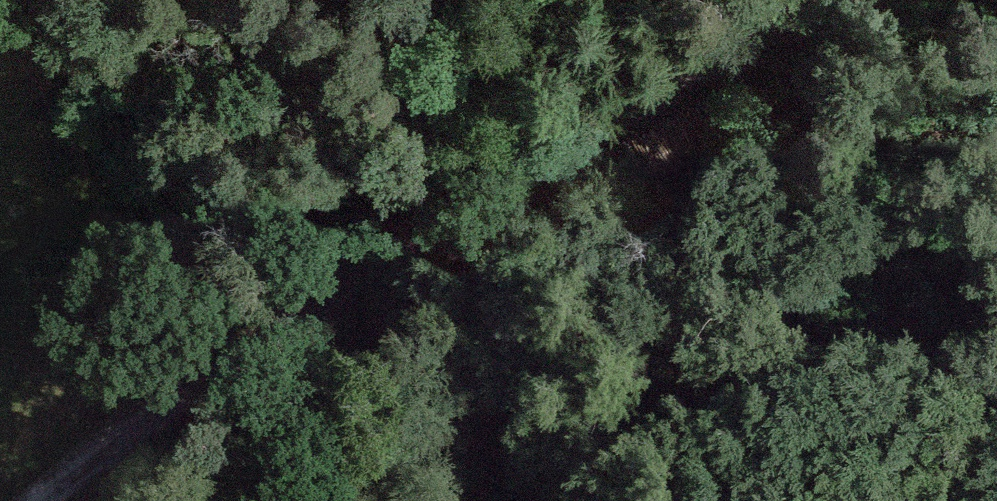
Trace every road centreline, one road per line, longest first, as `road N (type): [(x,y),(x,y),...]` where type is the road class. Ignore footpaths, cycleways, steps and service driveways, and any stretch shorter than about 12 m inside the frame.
road 1 (track): [(27,500),(356,271),(917,0)]
road 2 (track): [(396,234),(554,500)]
road 3 (track): [(403,248),(416,89),(411,0)]

